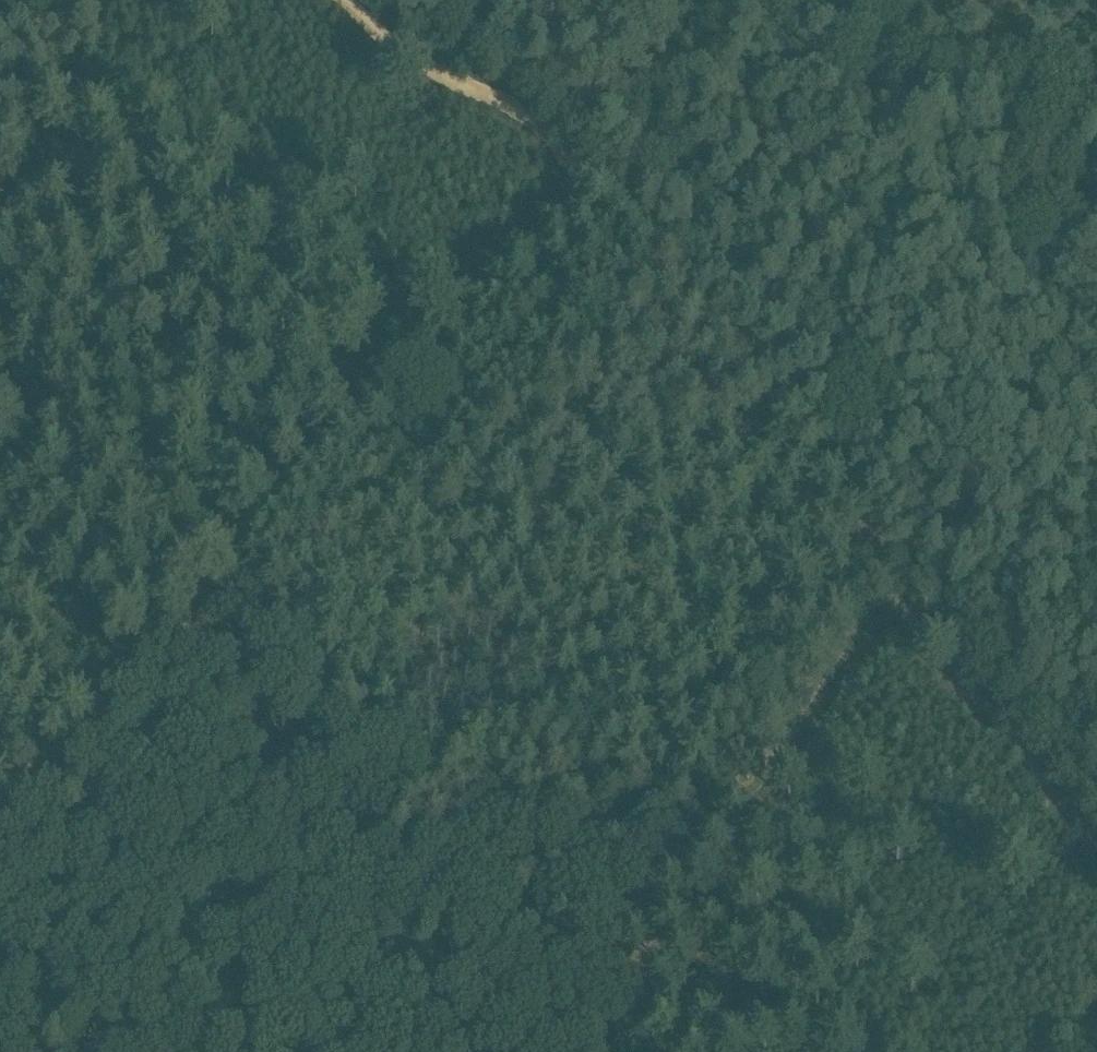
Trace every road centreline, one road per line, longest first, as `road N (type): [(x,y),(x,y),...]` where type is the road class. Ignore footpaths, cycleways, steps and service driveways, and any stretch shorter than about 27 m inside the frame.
road 1 (track): [(1096,882),(741,380),(530,124),(328,0)]
road 2 (track): [(1096,93),(1080,74),(914,0)]

